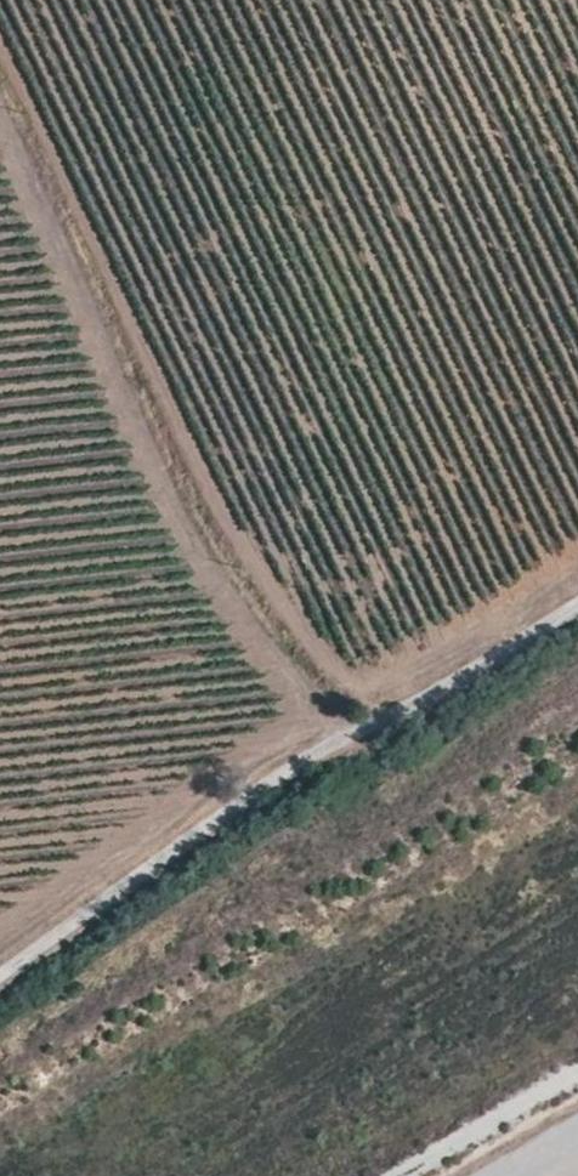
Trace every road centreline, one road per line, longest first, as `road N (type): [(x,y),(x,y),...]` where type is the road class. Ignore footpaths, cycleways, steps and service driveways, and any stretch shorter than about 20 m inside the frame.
road 1 (unclassified): [(0,973),(357,726),(577,595)]

